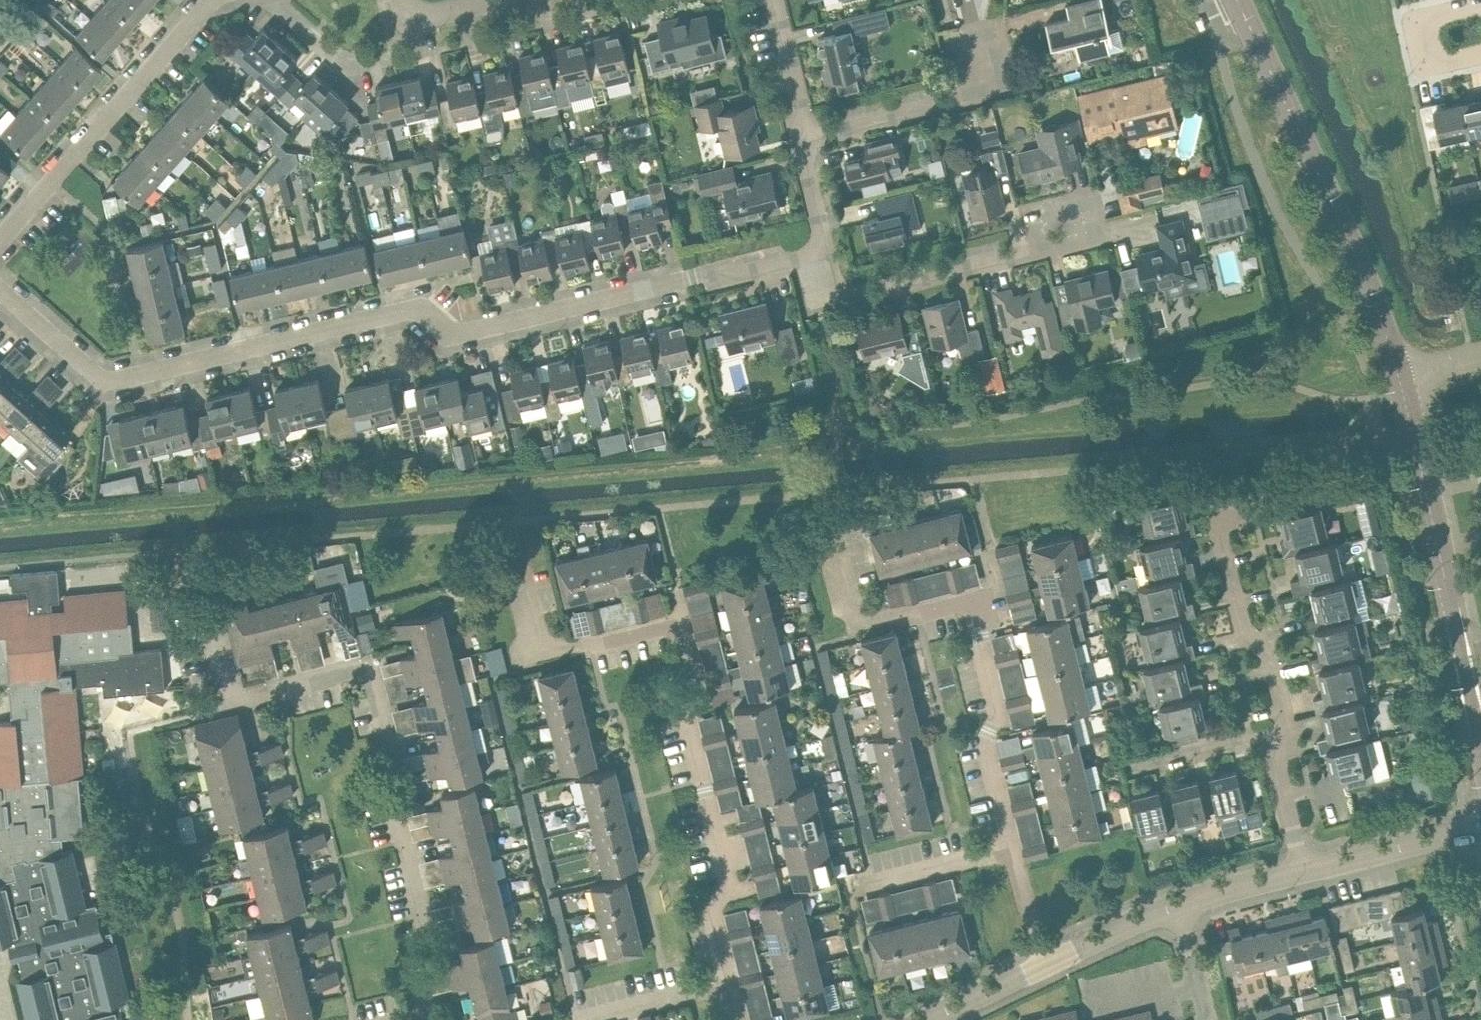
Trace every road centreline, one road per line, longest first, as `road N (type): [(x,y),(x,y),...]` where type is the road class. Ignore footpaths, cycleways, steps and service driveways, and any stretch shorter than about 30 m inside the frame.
road 1 (residential): [(693,278),(450,337),(420,311),(123,382),(91,372),(0,292)]
road 2 (residential): [(426,1019),(410,952),(423,931),(391,801),(398,775),(368,666),(232,701),(208,604)]
road 3 (residential): [(732,983),(713,906),(730,877),(675,629),(575,655),(537,655),(524,574)]
road 4 (residential): [(1012,850),(987,750),(999,710),(973,603),(854,628),(836,539)]
road 5 (secondary): [(1399,379),(1351,243),(1238,0)]
road 6 (secondary): [(1480,745),(1399,379)]
road 7 (residential): [(0,239),(214,0)]
road 8 (residential): [(1067,209),(1074,243),(861,296),(831,289),(824,257)]
road 9 (residential): [(808,135),(989,94),(978,39)]
road 10 (unclassified): [(1306,872),(1480,828)]
road 11 (residential): [(1012,850),(849,885)]
road 12 (residential): [(1260,645),(1242,633),(1218,530),(1240,503)]
road 13 (unclassified): [(1048,964),(1182,904)]
road 14 (residential): [(1272,742),(1130,770)]
road 15 (residential): [(594,1019),(732,983)]
road 16 (residential): [(808,135),(776,0)]
road 17 (residential): [(1306,872),(1272,742)]
road 18 (residential): [(376,64),(348,69),(268,0)]
road 19 (residential): [(693,278),(824,257)]
road 20 (unclassified): [(1182,904),(1306,872)]
road 21 (unclassified): [(933,1019),(1048,964)]
road 22 (residential): [(824,257),(803,150),(808,135)]

